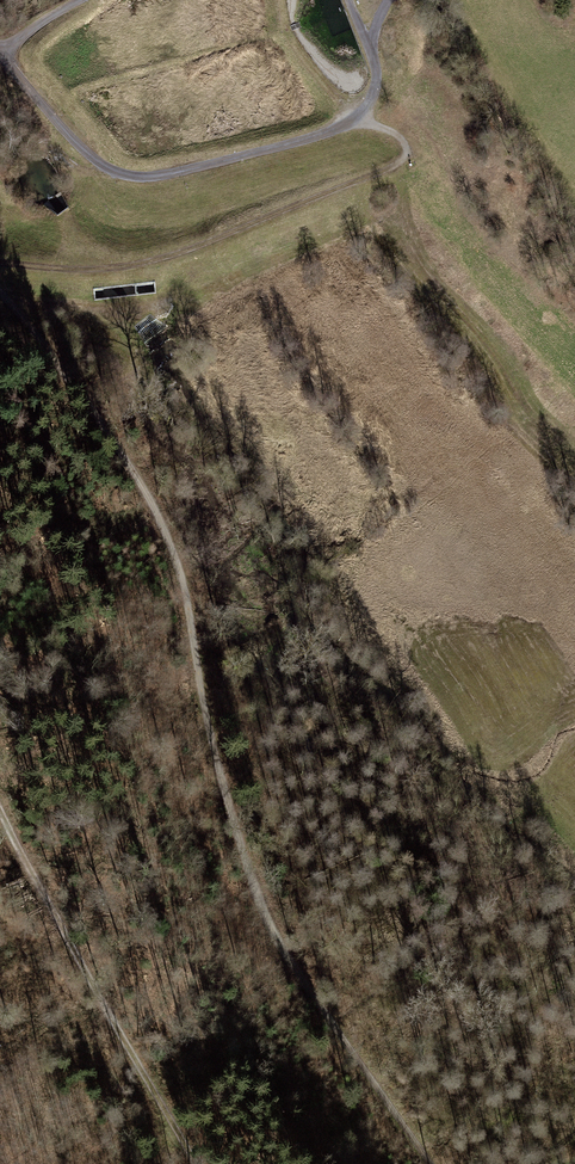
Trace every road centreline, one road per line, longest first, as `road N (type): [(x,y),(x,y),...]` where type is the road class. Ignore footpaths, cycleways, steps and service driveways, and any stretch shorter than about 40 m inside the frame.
road 1 (track): [(0,291),(126,461),(176,558),(212,745),(266,933),(427,1163)]
road 2 (track): [(0,260),(77,269),(175,255),(402,162),(407,153),(395,134),(354,119)]
road 3 (track): [(349,0),(375,73),(369,95),(346,124),(134,176),(102,165),(42,109)]
road 4 (track): [(191,1163),(0,818)]
road 5 (track): [(279,0),(287,37),(354,119)]

